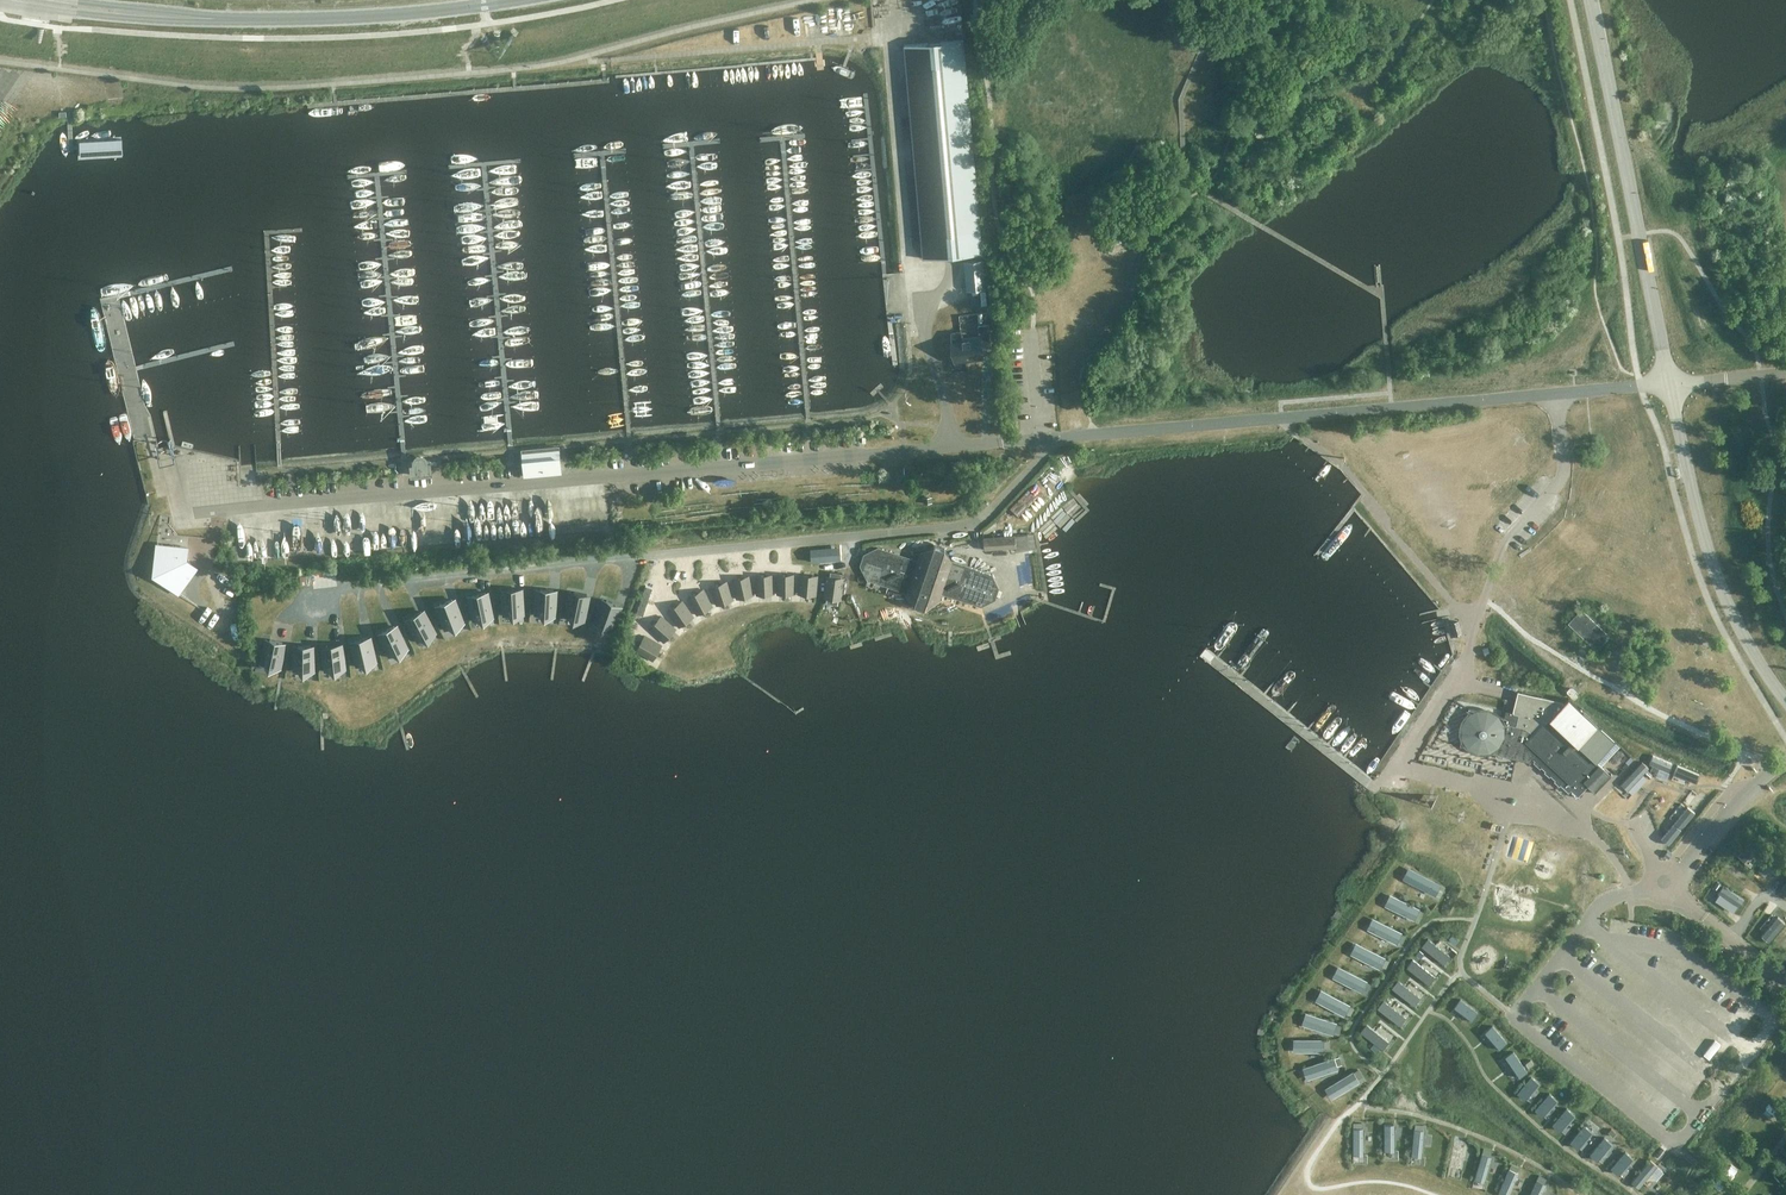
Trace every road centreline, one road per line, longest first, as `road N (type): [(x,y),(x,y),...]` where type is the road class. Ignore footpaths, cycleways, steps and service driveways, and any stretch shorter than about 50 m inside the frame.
road 1 (unclassified): [(636,557),(969,525),(1042,458),(1041,437),(1670,382)]
road 2 (tertiary): [(1670,382),(1591,0)]
road 3 (tertiary): [(1785,700),(1751,648),(1710,559),(1670,382)]
road 4 (primary): [(505,0),(358,18),(216,19)]
road 5 (primary): [(0,5),(216,19)]
road 6 (primary): [(216,19),(84,0)]

